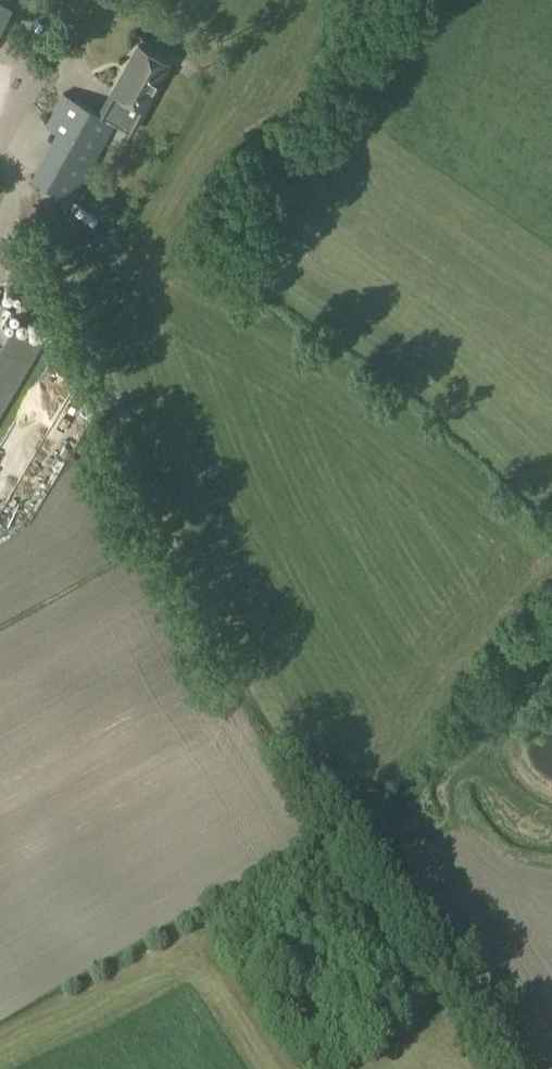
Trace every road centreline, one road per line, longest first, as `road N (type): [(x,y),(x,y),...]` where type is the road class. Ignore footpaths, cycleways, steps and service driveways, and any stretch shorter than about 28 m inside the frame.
road 1 (track): [(347,835),(507,1068)]

